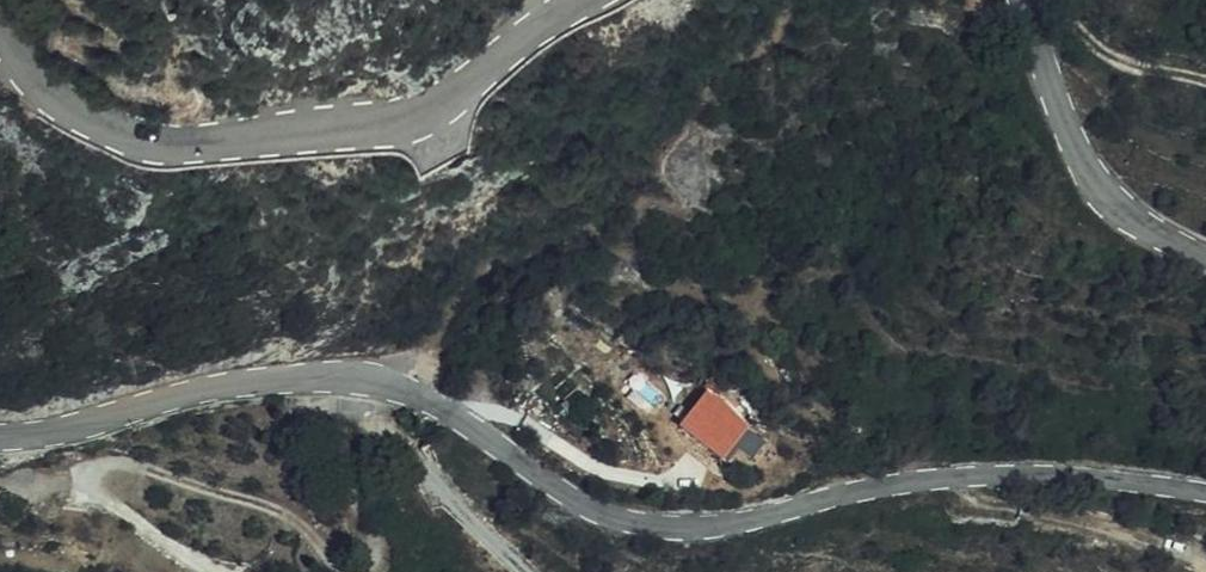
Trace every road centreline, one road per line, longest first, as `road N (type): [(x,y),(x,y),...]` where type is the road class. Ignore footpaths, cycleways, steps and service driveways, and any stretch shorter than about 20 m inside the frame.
road 1 (tertiary): [(1205,489),(1080,474),(971,474),(903,480),(720,523),(647,522),(594,511),(430,402),(376,382),(315,377),(215,384),(84,425),(0,438)]
road 2 (tertiary): [(1,0),(32,56),(78,101),(137,130),(204,140),(404,122),(453,101),(587,0)]
road 3 (tertiary): [(1021,0),(1079,154),(1114,200),(1205,255)]
road 4 (track): [(1053,0),(1104,51),(1205,81)]

